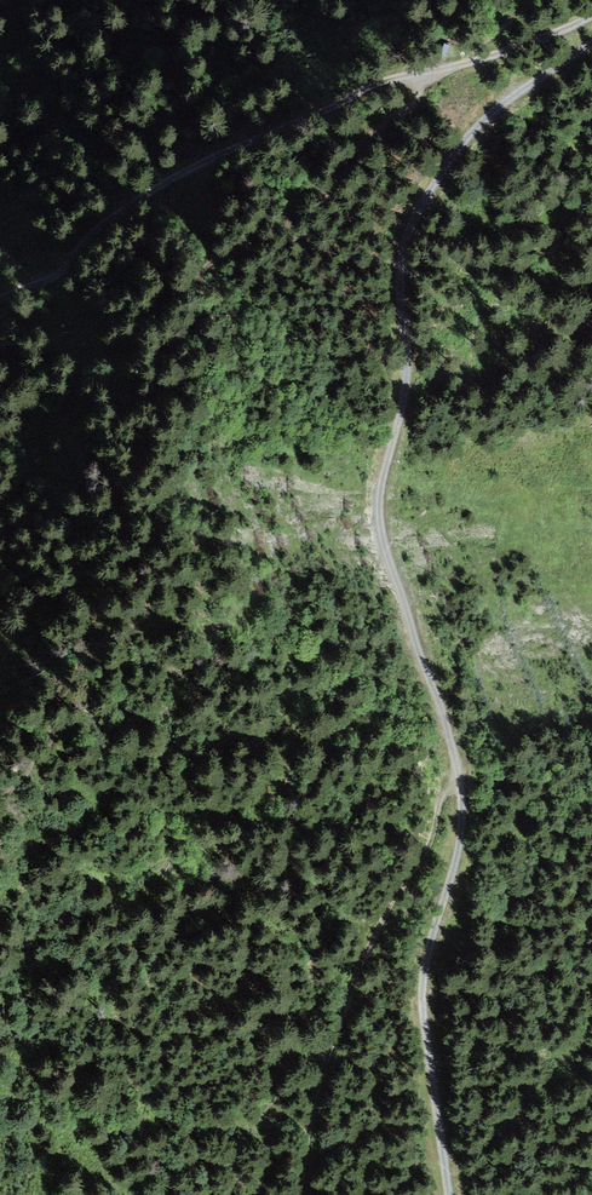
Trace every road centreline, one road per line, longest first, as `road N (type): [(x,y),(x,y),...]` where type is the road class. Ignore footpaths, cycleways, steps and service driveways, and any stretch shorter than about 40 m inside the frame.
road 1 (track): [(408,387),(384,488),(383,534),(453,718),(469,801),(462,859),(423,995),(451,1194)]
road 2 (track): [(591,16),(493,56),(376,83),(203,160),(99,226),(57,276),(0,297)]
road 3 (track): [(301,1194),(311,1123),(352,996),(462,764)]
road 4 (track): [(408,387),(403,258),(422,207),(469,137),(591,42)]

